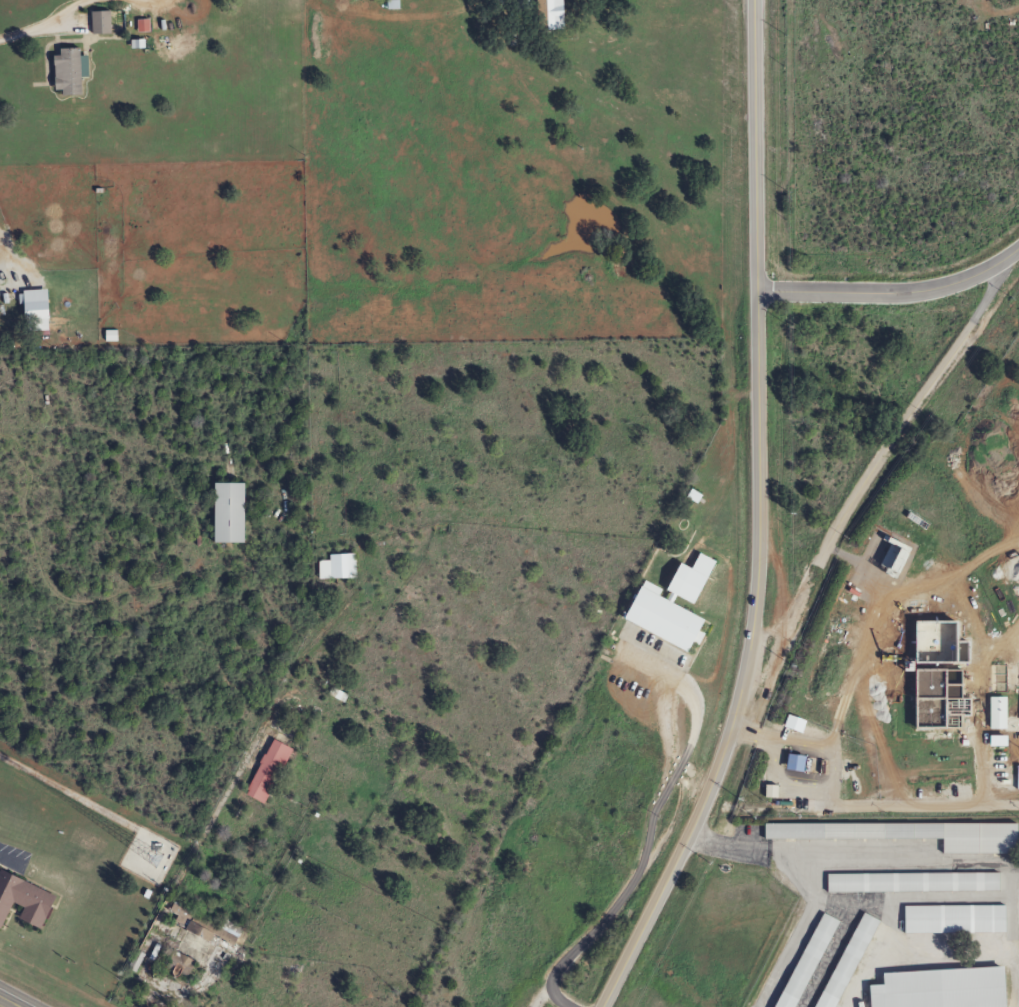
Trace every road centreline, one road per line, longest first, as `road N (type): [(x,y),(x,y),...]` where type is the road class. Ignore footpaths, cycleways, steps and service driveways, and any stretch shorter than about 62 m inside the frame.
road 1 (tertiary): [(752,0),(759,551),(748,662),(711,782),(602,1006)]
road 2 (residential): [(825,550),(1014,251)]

